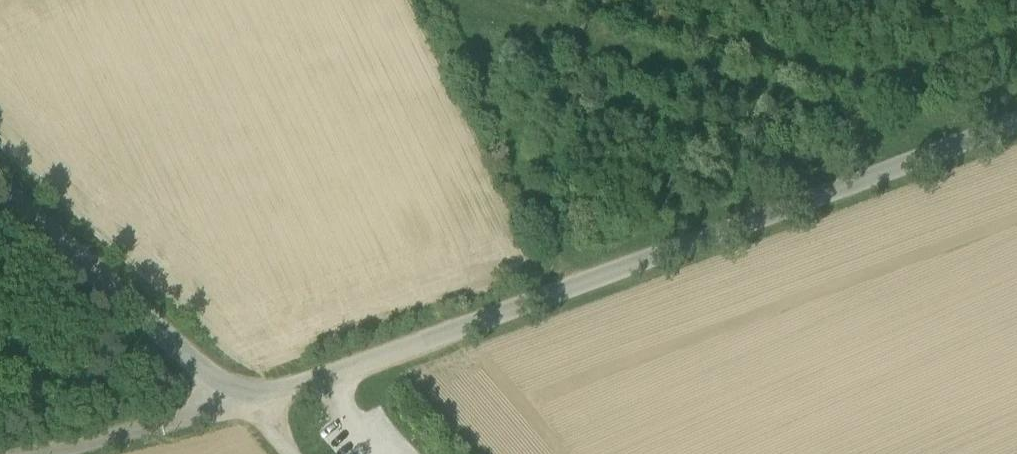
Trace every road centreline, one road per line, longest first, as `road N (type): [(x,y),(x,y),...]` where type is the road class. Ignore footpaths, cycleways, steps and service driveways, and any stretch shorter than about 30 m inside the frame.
road 1 (unclassified): [(1016,119),(245,401)]
road 2 (track): [(608,0),(851,90),(1016,26)]
road 3 (unclassified): [(245,401),(27,453)]

